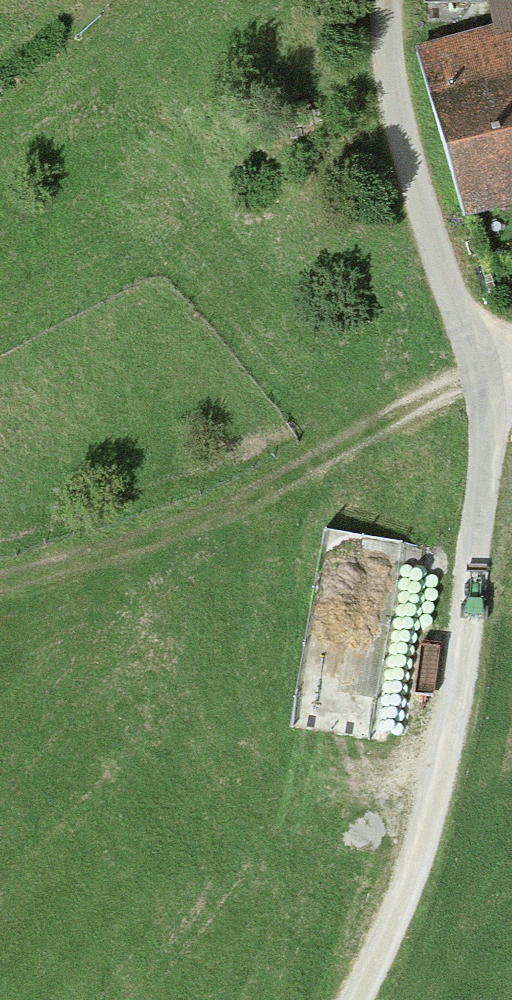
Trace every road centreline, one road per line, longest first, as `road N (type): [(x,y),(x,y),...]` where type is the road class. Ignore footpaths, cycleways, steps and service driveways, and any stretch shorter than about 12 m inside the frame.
road 1 (track): [(344,999),(370,957),(432,760),(477,451),(470,366),(403,176),(385,0)]
road 2 (track): [(0,581),(178,526),(354,442),(470,366)]

